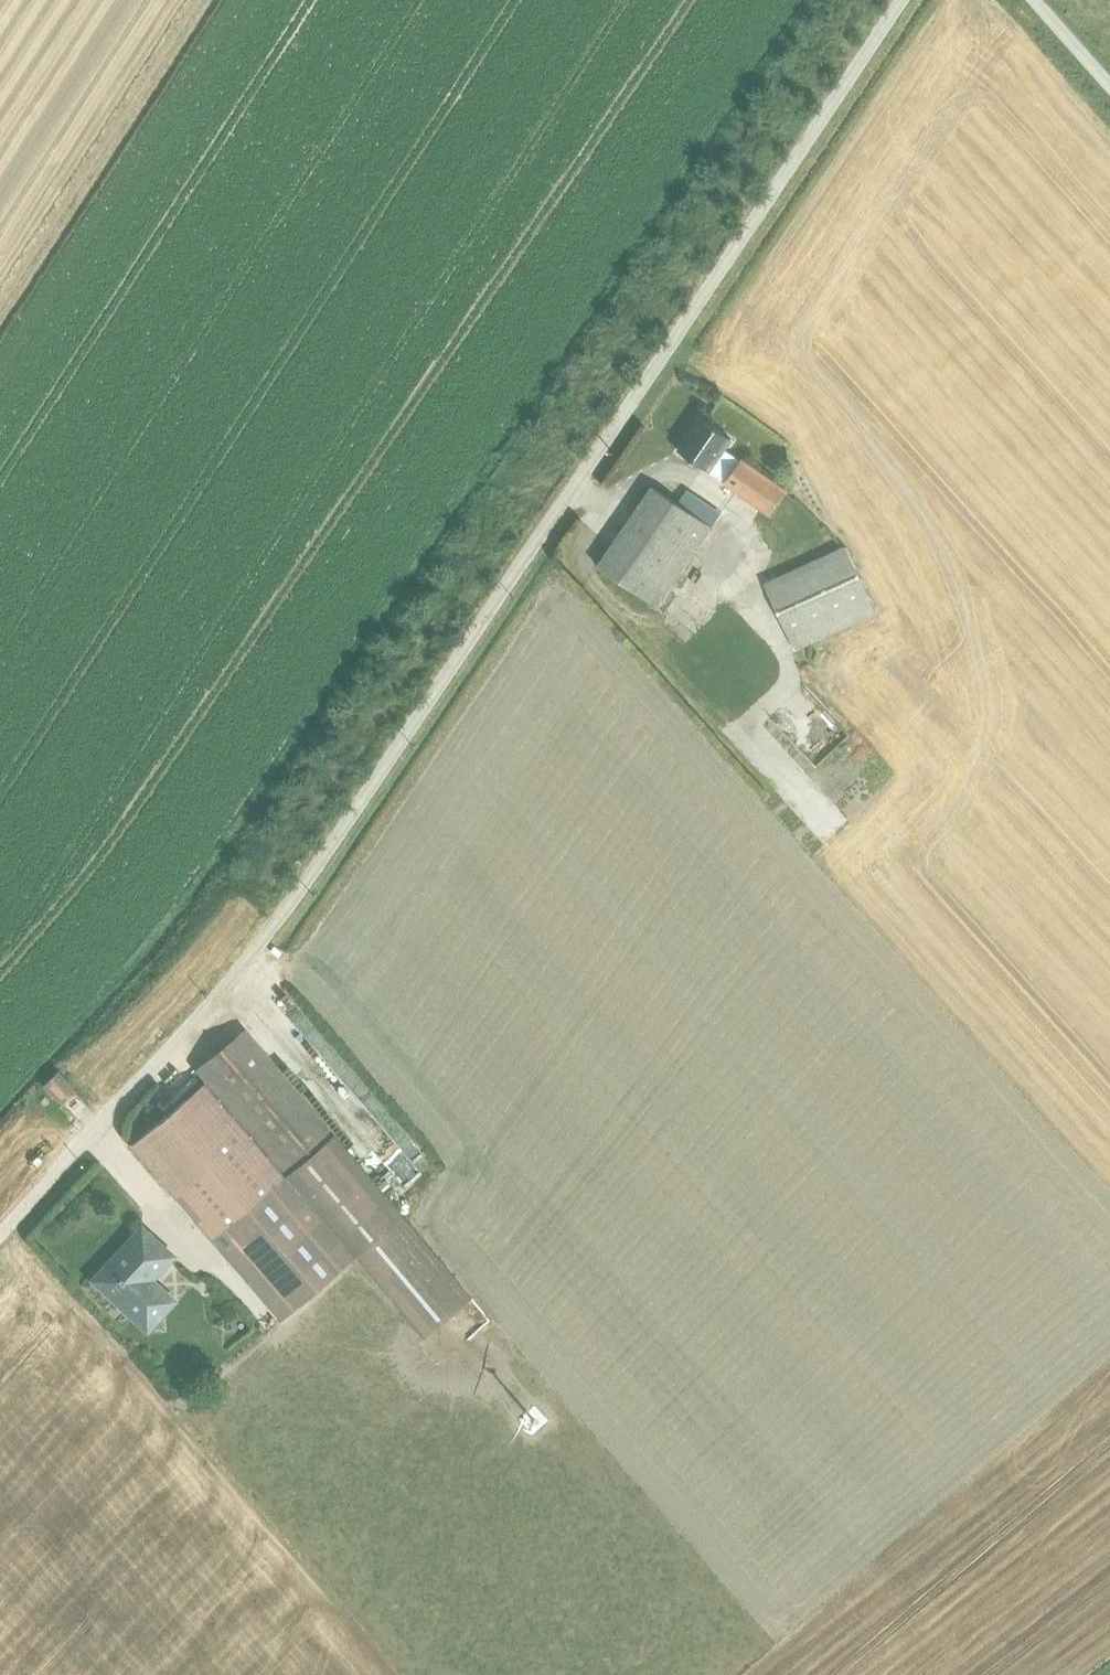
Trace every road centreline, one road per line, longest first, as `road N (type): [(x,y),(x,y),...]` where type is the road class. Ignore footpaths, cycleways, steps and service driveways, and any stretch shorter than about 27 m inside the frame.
road 1 (unclassified): [(0,1239),(252,965),(904,0)]
road 2 (unclassified): [(1109,91),(1027,0)]

